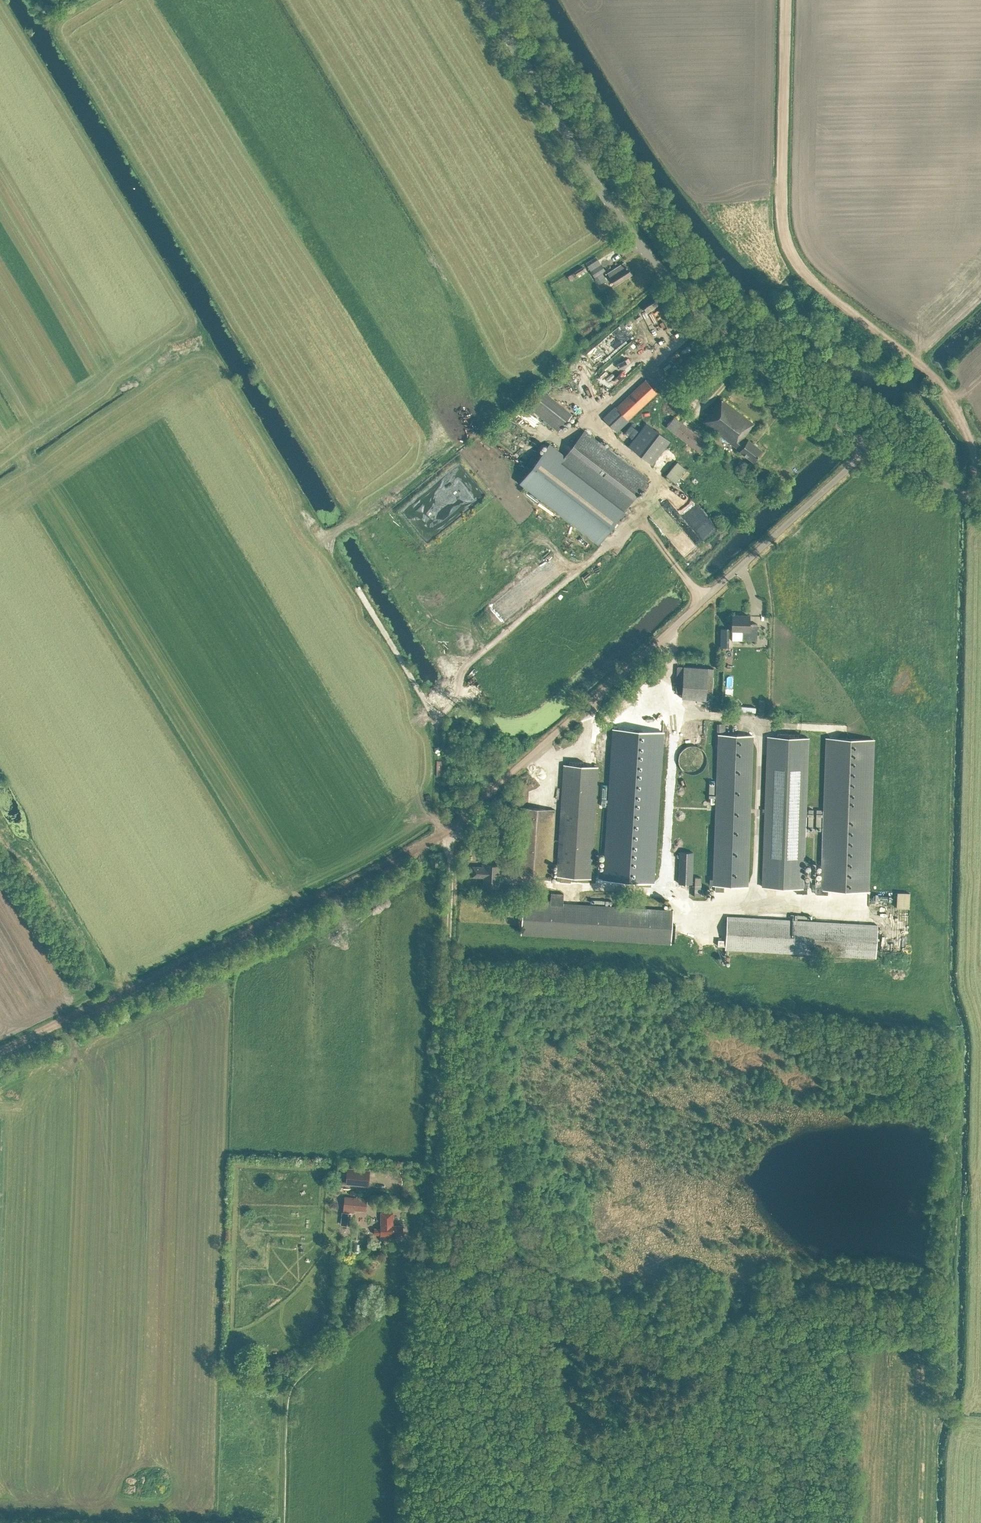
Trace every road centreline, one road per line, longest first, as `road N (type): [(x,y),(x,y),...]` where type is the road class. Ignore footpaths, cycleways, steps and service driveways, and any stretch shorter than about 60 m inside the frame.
road 1 (unclassified): [(869,445),(744,352),(658,266),(614,210),(485,0)]
road 2 (unclassified): [(436,832),(449,828),(869,445)]
road 3 (track): [(971,500),(974,448),(939,383),(800,264),(786,239),(786,0)]
road 4 (track): [(0,1053),(395,860),(436,832)]
road 5 (track): [(449,828),(436,1225),(423,1263)]
road 6 (unclassified): [(980,503),(869,445)]

